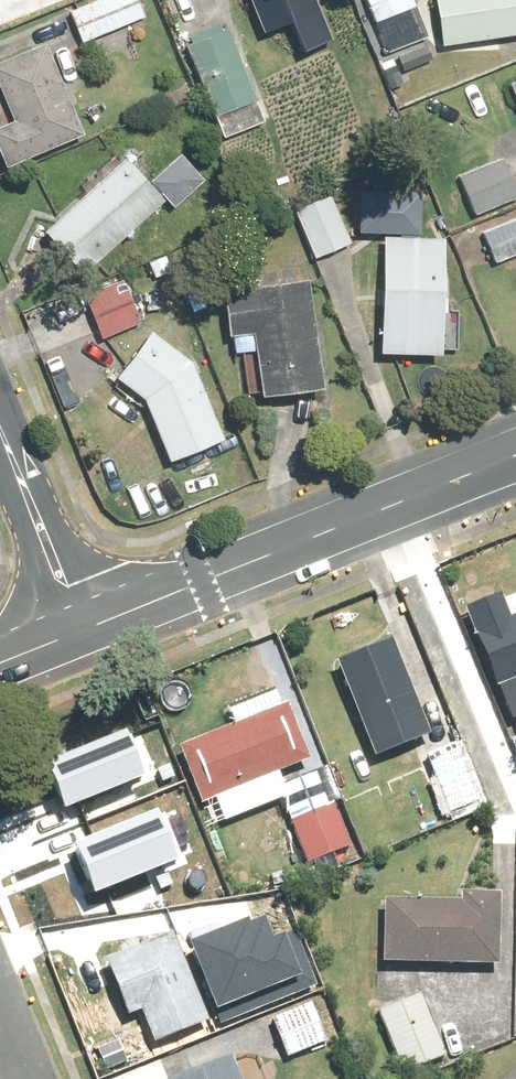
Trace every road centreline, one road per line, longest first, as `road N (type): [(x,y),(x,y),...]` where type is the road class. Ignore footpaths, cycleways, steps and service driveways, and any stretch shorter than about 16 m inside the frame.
road 1 (tertiary): [(83,631),(515,448)]
road 2 (residential): [(83,631),(0,427)]

